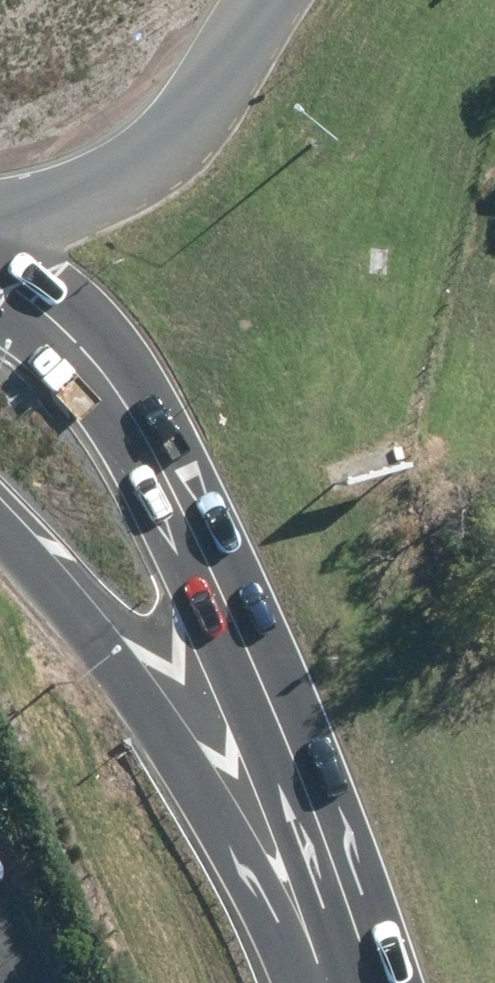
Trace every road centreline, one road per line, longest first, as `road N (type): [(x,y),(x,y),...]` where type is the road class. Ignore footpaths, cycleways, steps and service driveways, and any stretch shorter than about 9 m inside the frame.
road 1 (motorway): [(375,982),(264,628),(99,333),(47,271),(0,232)]
road 2 (motorway): [(317,982),(253,848),(121,663),(0,518)]
road 3 (primary): [(272,0),(194,120),(154,159),(59,210),(0,228)]

